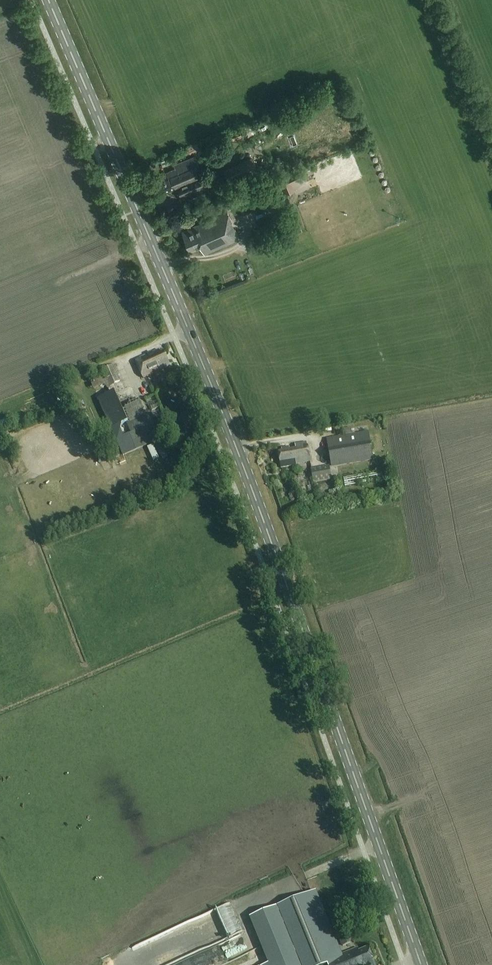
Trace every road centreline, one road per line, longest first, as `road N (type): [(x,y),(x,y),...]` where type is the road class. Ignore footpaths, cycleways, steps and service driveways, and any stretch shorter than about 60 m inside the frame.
road 1 (primary): [(421,964),(231,434),(48,0)]

